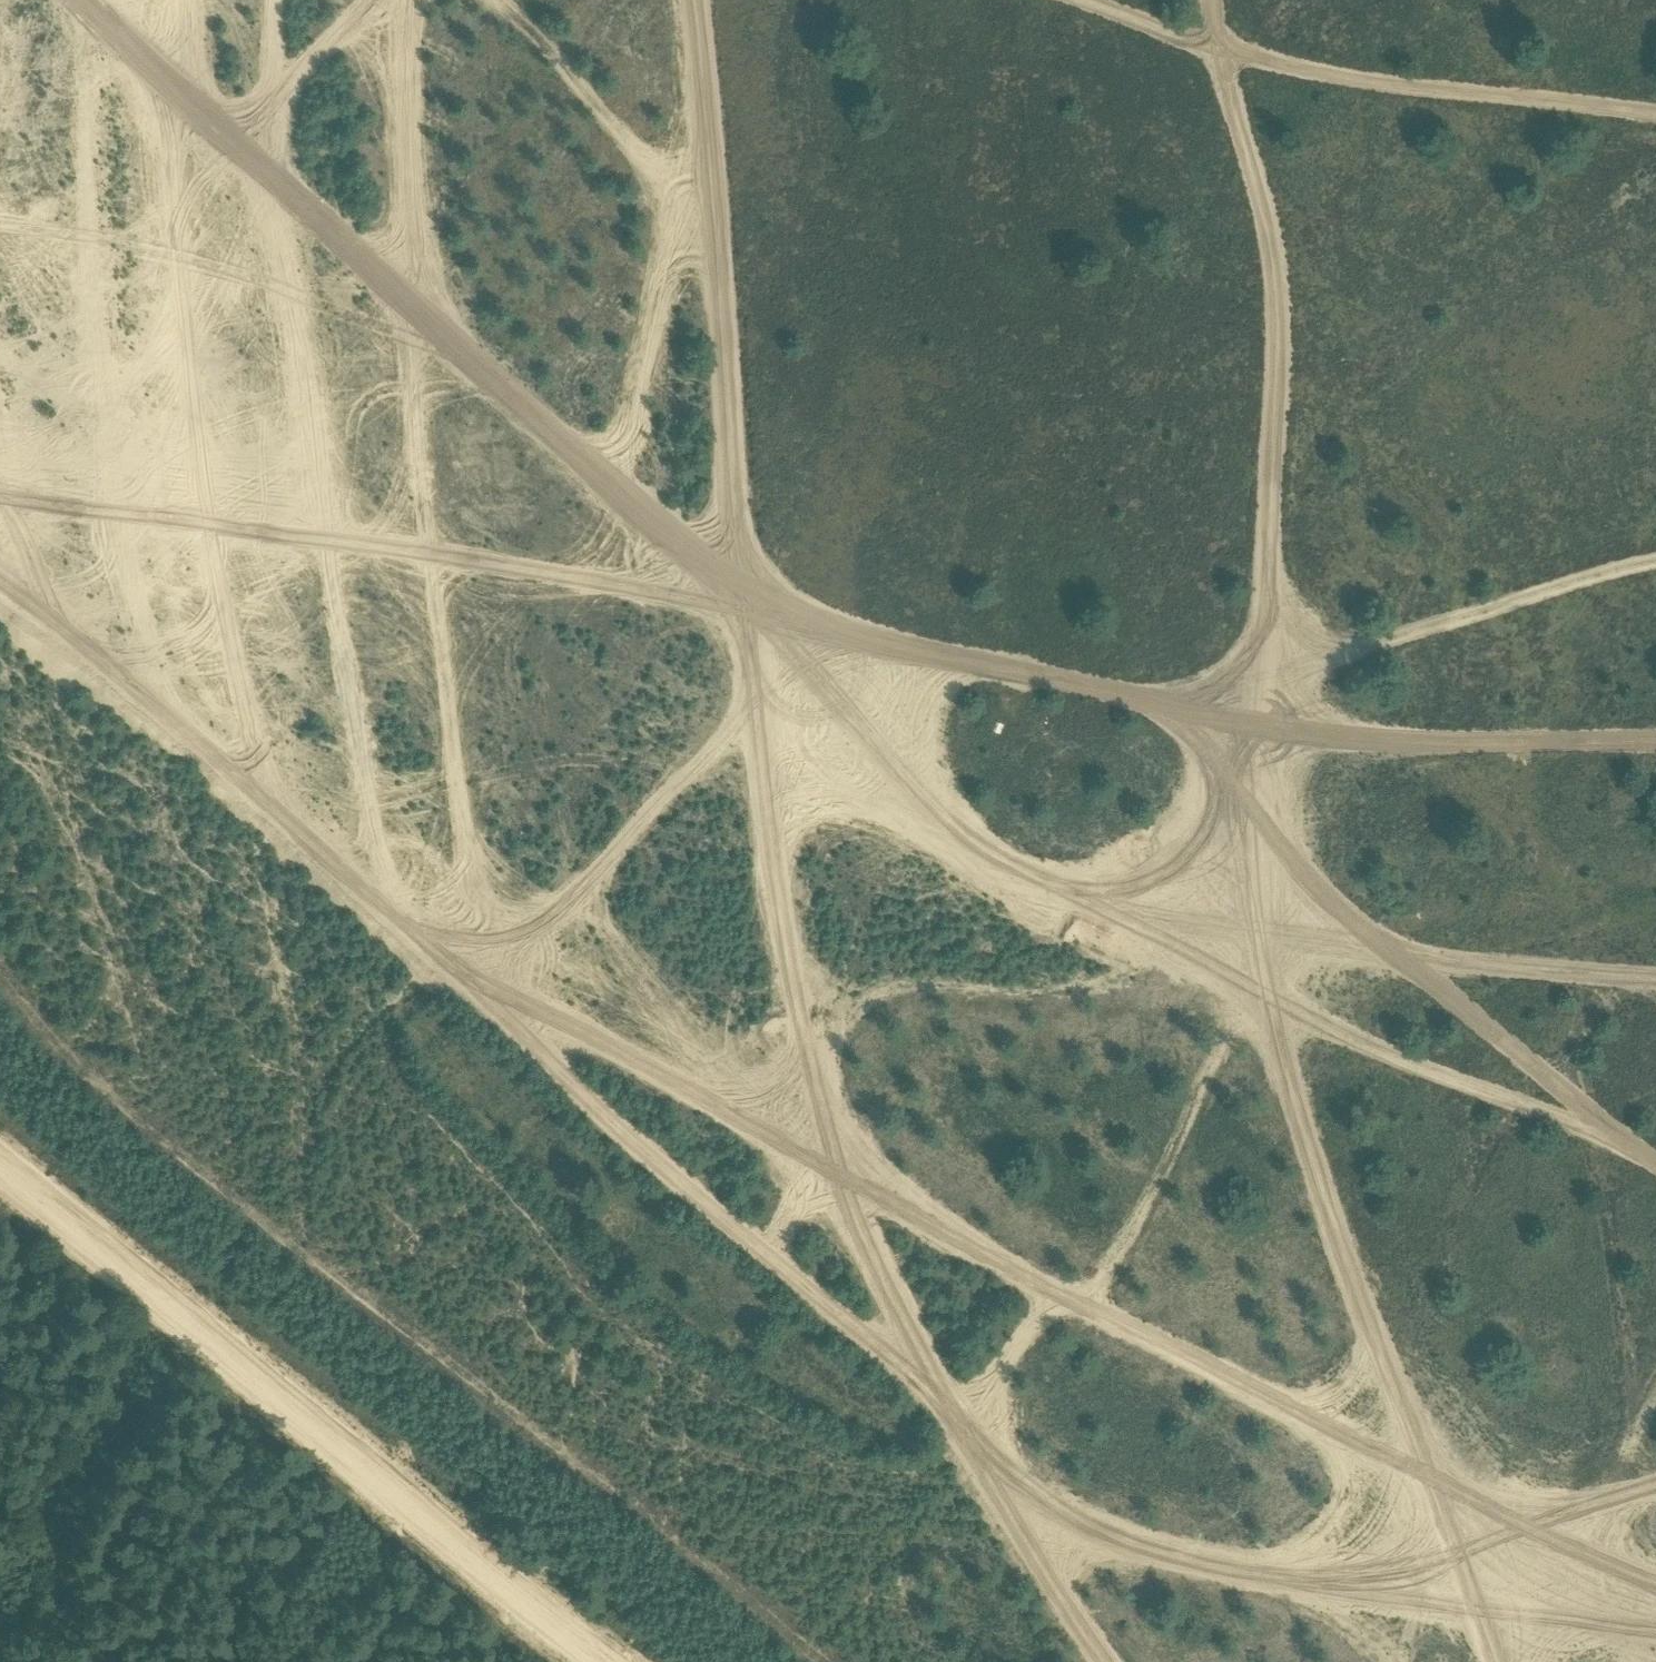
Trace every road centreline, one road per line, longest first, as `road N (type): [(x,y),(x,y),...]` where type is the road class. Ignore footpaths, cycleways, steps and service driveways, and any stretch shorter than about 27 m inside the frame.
road 1 (track): [(660,1661),(0,1158)]

